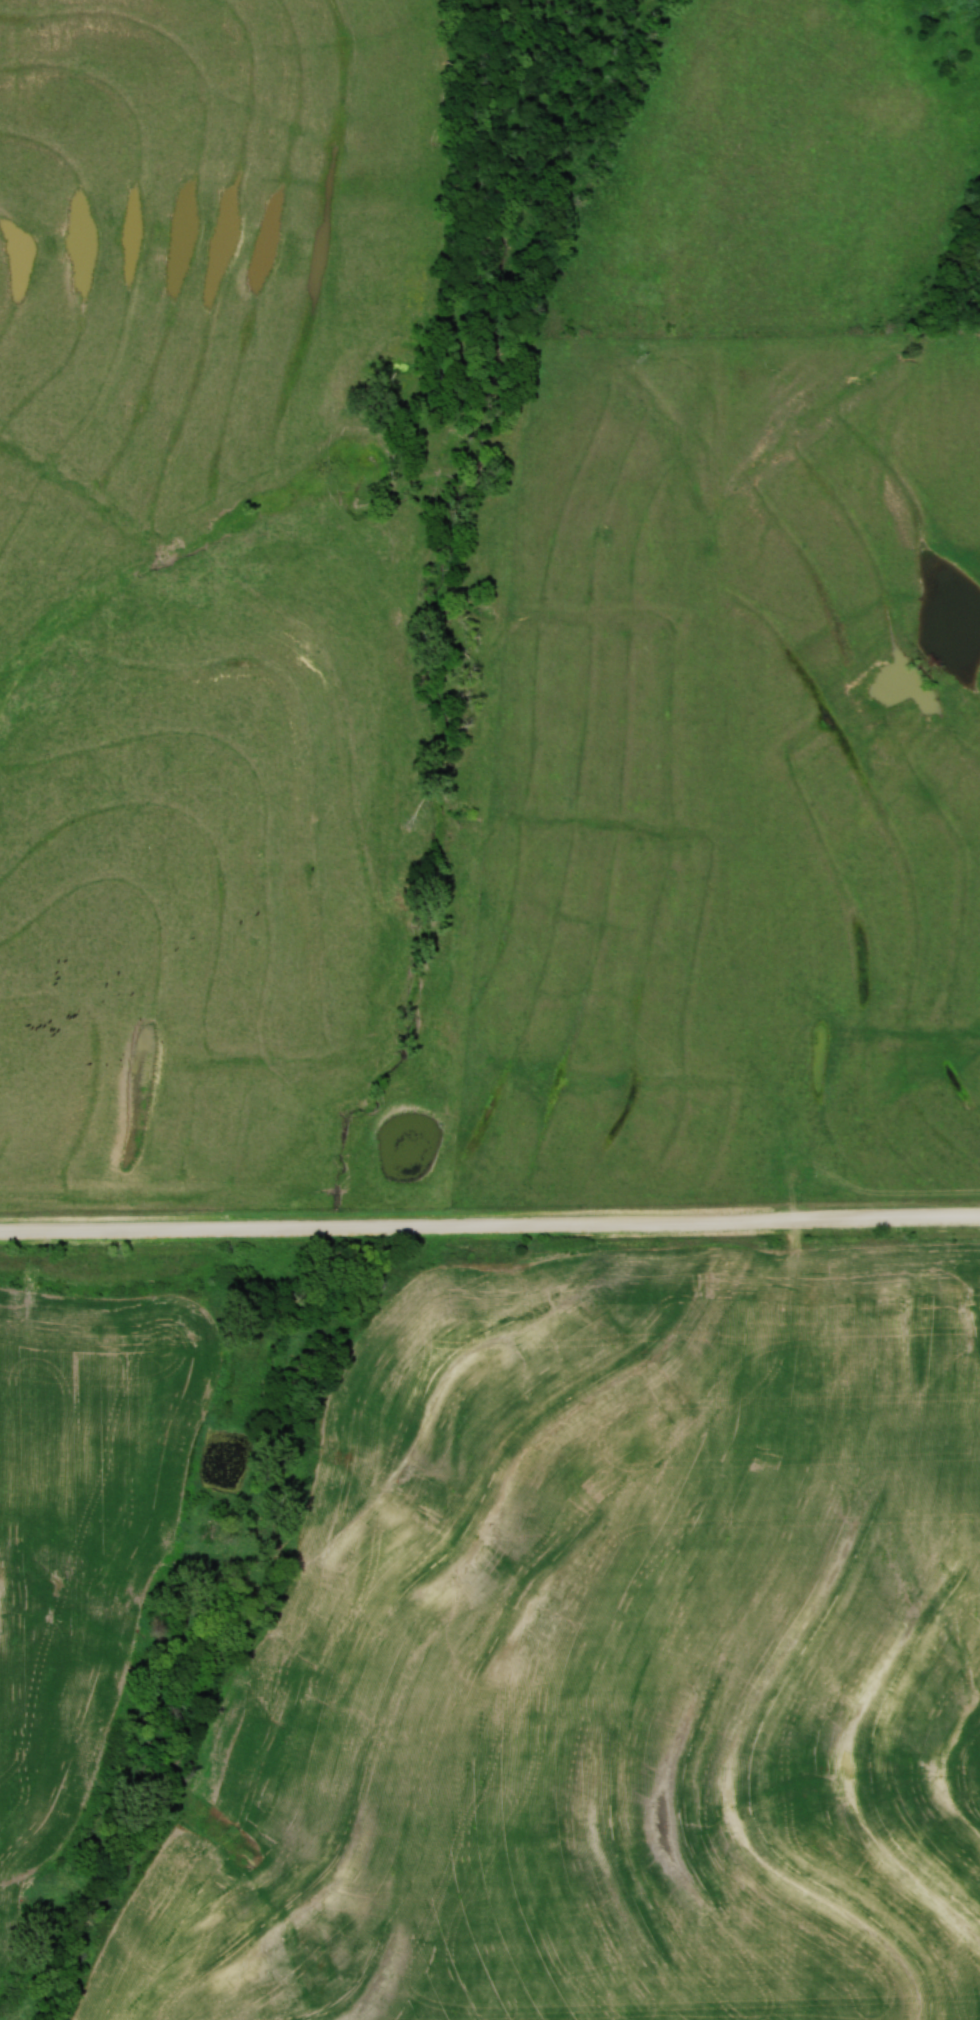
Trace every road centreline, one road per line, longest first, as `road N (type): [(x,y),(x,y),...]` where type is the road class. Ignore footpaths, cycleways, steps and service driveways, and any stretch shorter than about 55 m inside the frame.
road 1 (tertiary): [(0,1238),(979,1224)]

